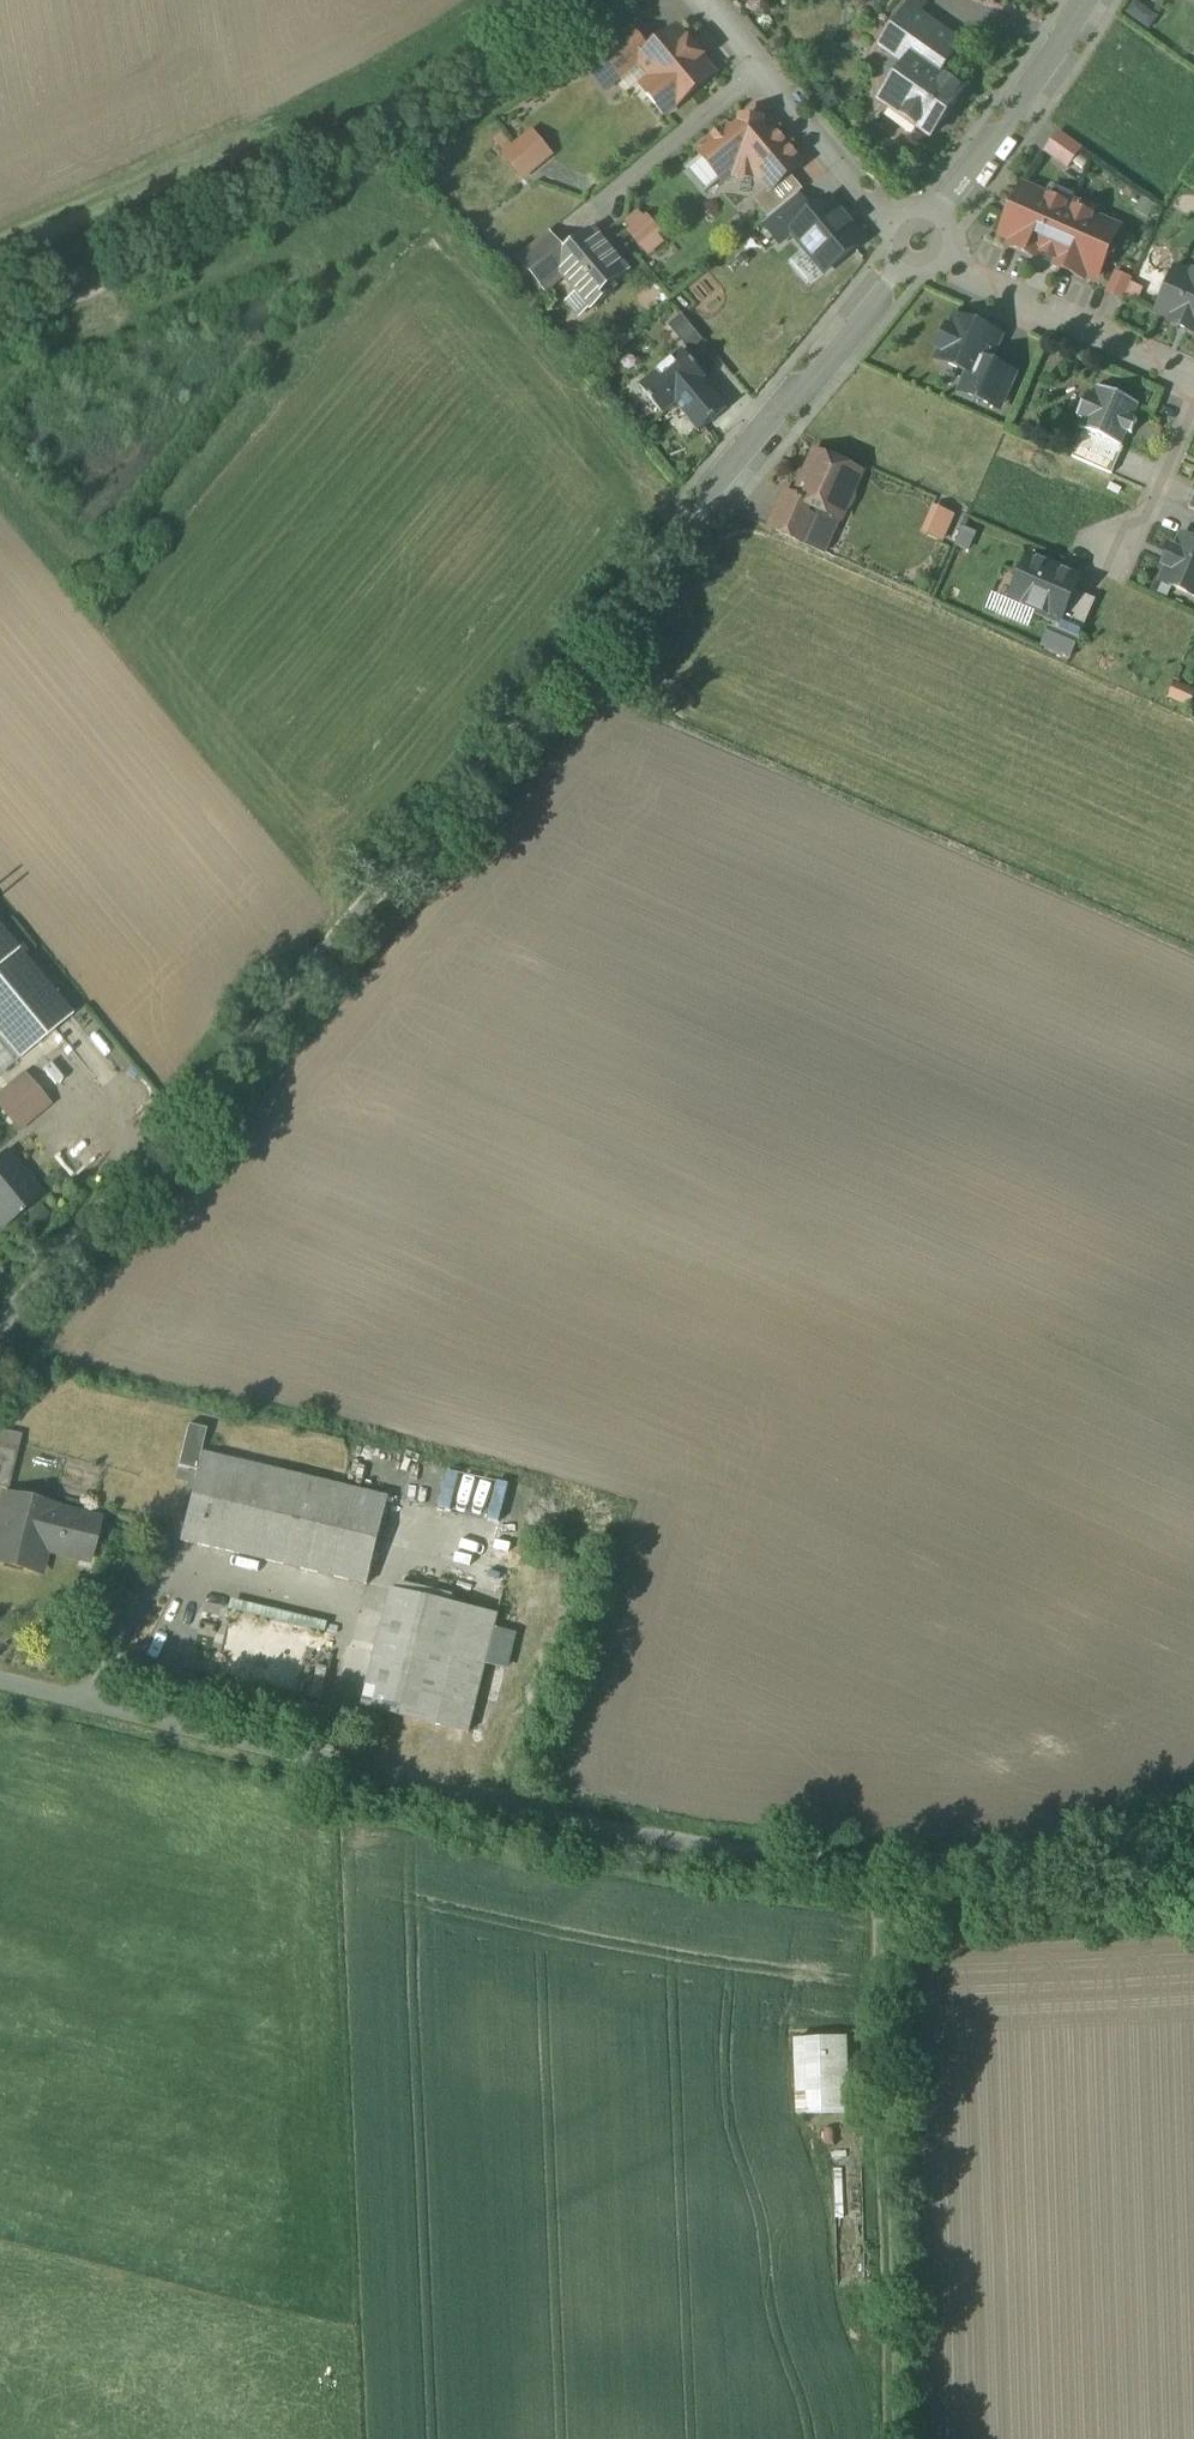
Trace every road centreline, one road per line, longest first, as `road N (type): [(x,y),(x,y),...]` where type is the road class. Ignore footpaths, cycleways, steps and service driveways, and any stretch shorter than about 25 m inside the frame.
road 1 (unclassified): [(916,257),(0,1317)]
road 2 (unclassified): [(1193,1802),(1064,1852),(885,1872),(809,1868),(609,1836),(0,1685)]
road 3 (track): [(885,1872),(898,2438)]
road 4 (residential): [(916,257),(1101,0)]
road 5 (residential): [(1193,377),(916,257)]
road 6 (residential): [(763,69),(916,257)]
road 7 (residential): [(763,69),(616,201)]
road 8 (residential): [(1193,423),(1137,551)]

